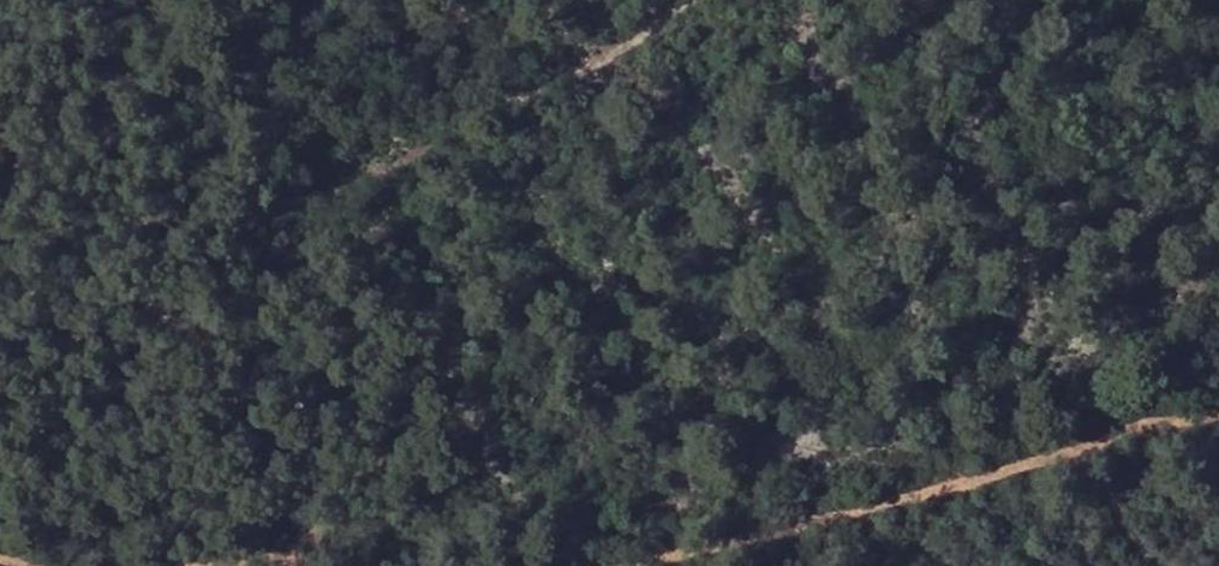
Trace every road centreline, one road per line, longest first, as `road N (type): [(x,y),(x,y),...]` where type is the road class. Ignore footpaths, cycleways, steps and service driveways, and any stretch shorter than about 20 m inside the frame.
road 1 (track): [(620,565),(817,524),(966,474),(1218,416)]
road 2 (track): [(0,555),(317,565)]

